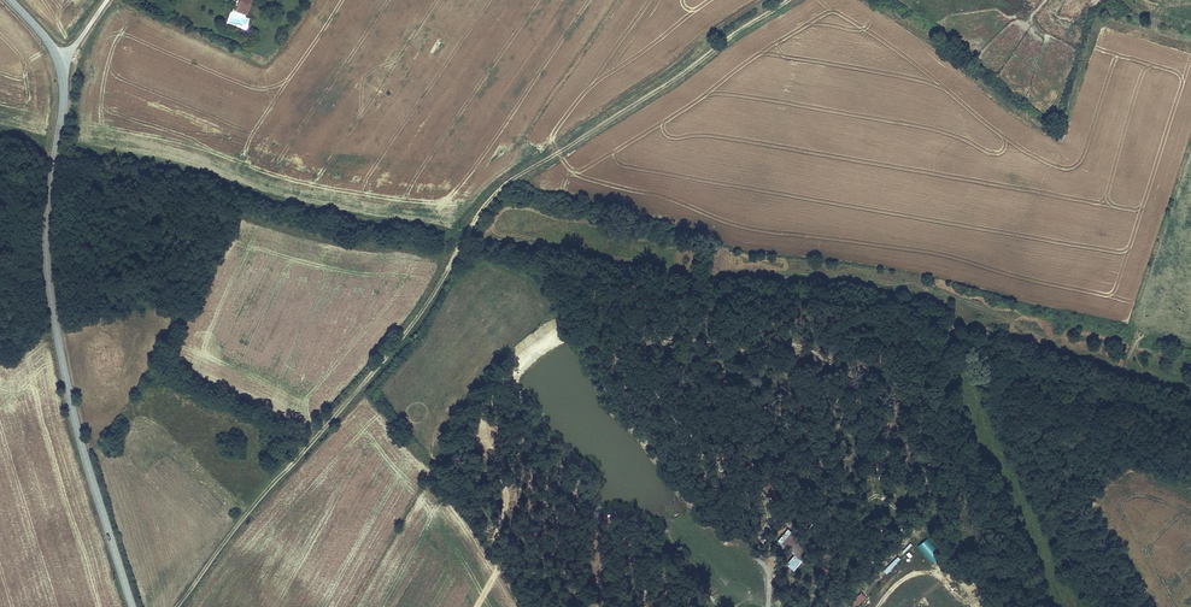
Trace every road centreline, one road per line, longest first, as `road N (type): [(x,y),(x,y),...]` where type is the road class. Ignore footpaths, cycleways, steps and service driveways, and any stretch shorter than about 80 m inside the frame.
road 1 (track): [(178,606),(247,510),(408,333),(490,201),(788,0)]
road 2 (tertiary): [(59,61),(64,93),(48,196),(49,283),(80,441),(132,606)]

